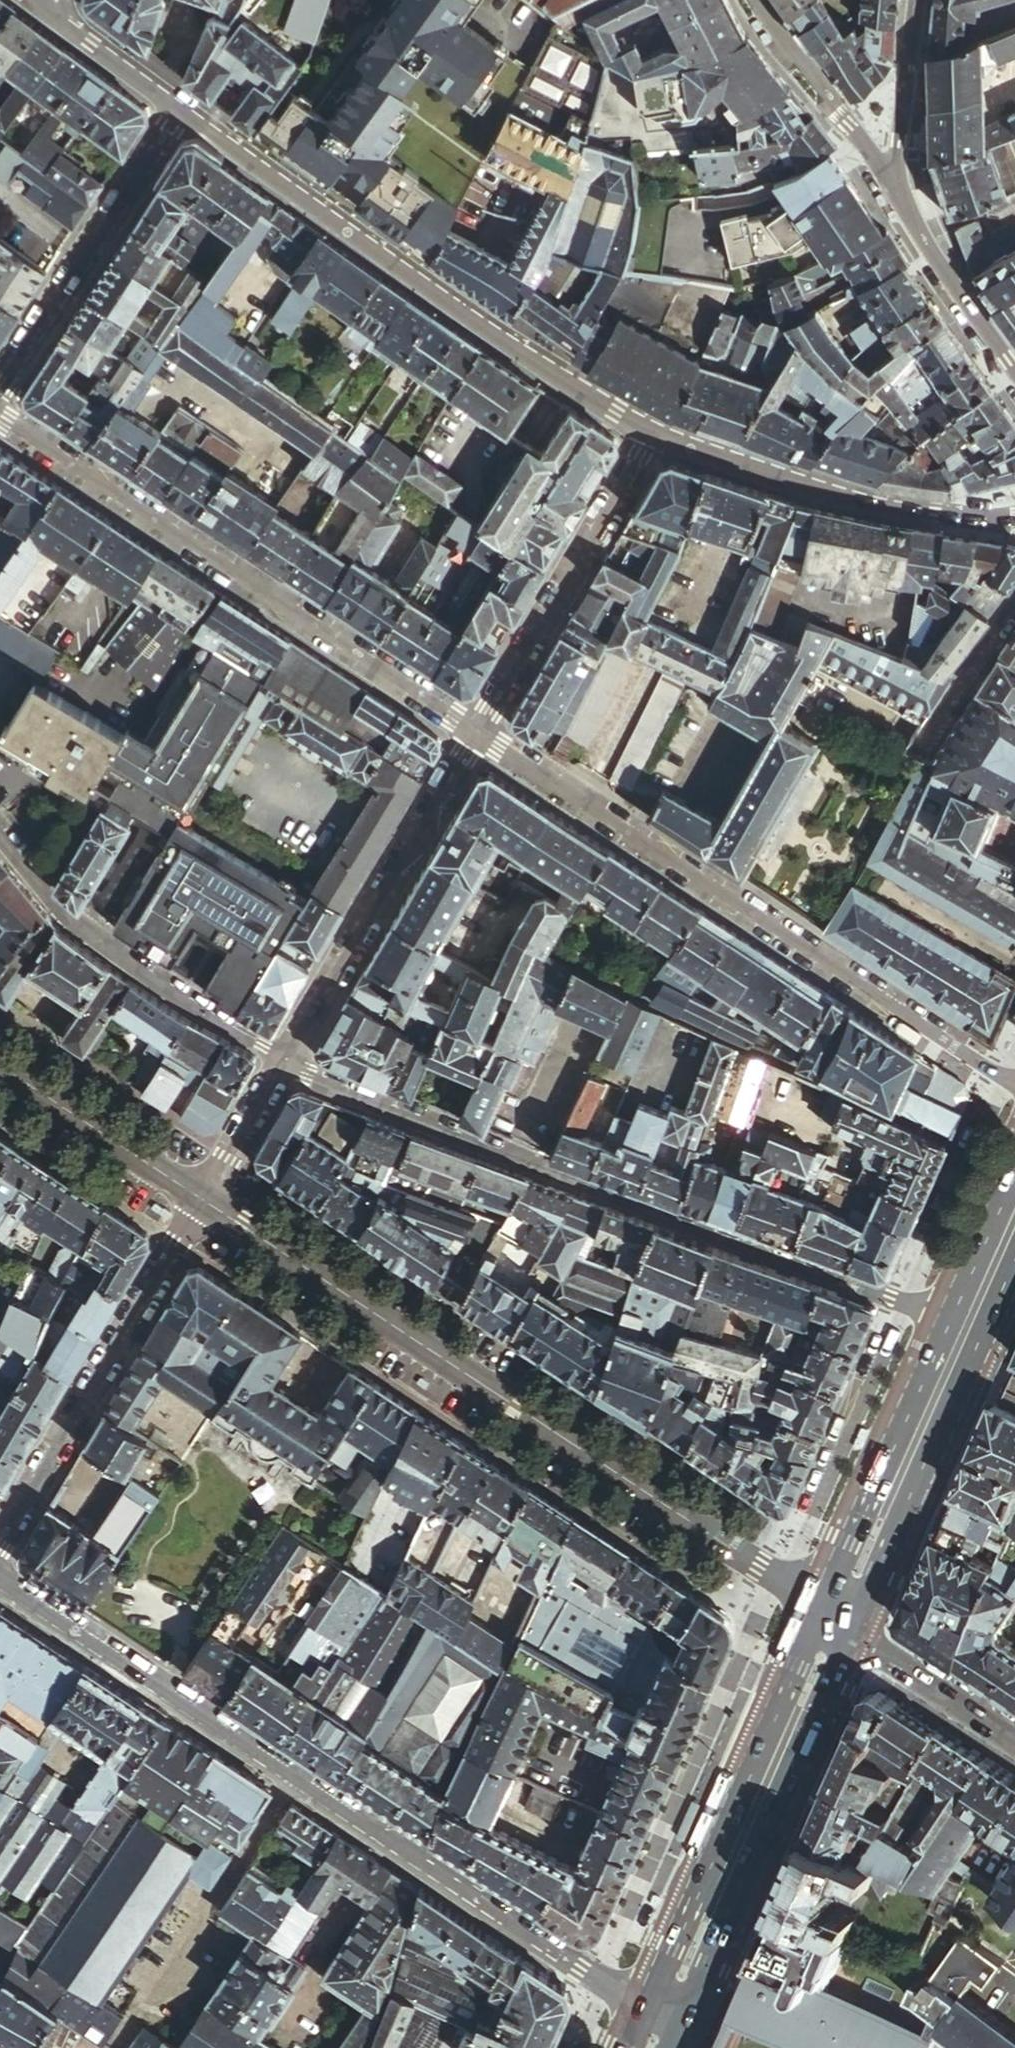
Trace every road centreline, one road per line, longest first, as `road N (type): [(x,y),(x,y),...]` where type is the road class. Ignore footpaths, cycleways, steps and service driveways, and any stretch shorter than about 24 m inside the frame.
road 1 (residential): [(0,1580),(663,2022)]
road 2 (residential): [(835,1626),(782,1576),(200,1200)]
road 3 (unclassified): [(968,1326),(281,1066)]
road 4 (tertiary): [(1014,1086),(478,732)]
road 5 (tertiary): [(478,732),(0,419)]
road 6 (tertiary): [(182,112),(646,433)]
road 7 (primary): [(835,1626),(663,2022)]
road 8 (tertiary): [(646,433),(775,481),(900,513),(1014,520)]
road 9 (residential): [(286,1057),(478,732)]
road 10 (residential): [(13,1518),(200,1200)]
road 11 (residential): [(0,837),(45,894),(102,942),(286,1057)]
road 12 (residential): [(646,433),(478,732)]
road 13 (residential): [(182,112),(0,387)]
road 14 (primary): [(968,1326),(835,1626)]
road 15 (tertiary): [(898,195),(758,0)]
road 16 (residential): [(200,1200),(0,1068)]
road 17 (residential): [(835,1626),(1014,1743)]
road 18 (tertiary): [(1014,370),(898,195)]
road 19 (tertiary): [(898,195),(913,0)]
road 20 (residential): [(200,1200),(281,1066)]
road 21 (tertiary): [(60,17),(182,112)]

